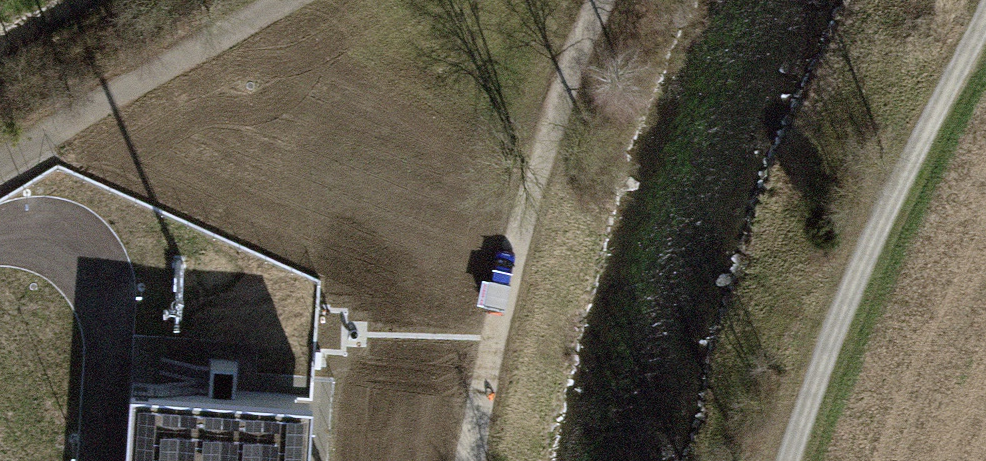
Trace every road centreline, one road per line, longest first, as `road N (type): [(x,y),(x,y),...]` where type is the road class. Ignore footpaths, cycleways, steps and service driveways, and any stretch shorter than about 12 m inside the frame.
road 1 (track): [(791,460),(841,311),(985,16)]
road 2 (track): [(601,0),(523,220),(471,460)]
road 3 (track): [(0,164),(286,0)]

